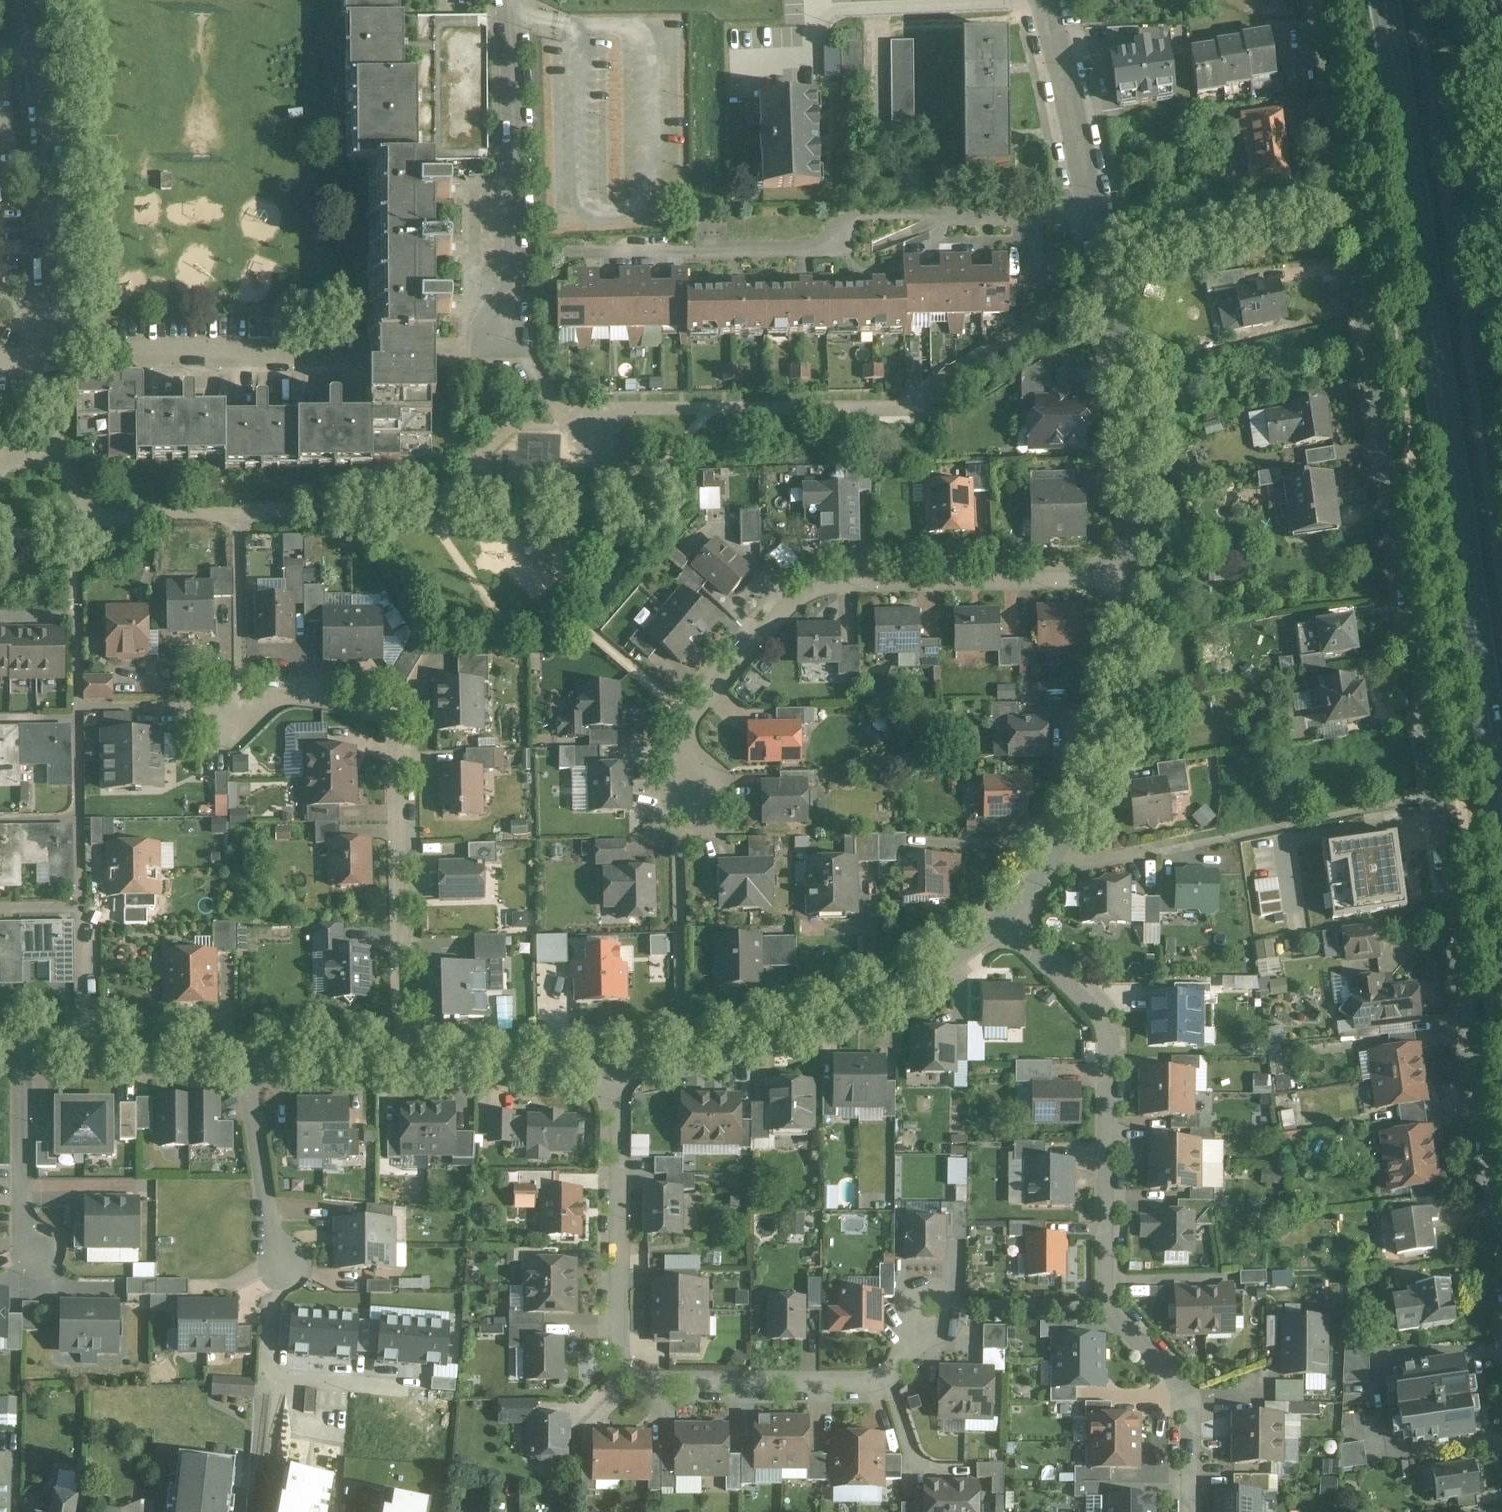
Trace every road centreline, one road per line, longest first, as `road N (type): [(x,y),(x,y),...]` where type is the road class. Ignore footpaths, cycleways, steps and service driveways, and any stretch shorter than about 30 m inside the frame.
road 1 (residential): [(1501,1310),(1315,0)]
road 2 (residential): [(506,0),(525,183),(509,340),(74,351),(42,344)]
road 3 (primary): [(1386,0),(1501,767)]
road 4 (residential): [(1003,926),(1064,975),(1103,1025),(1104,1294),(1121,1321),(1175,1372),(1190,1441),(1191,1511)]
road 5 (residential): [(621,1065),(619,1330),(623,1358),(640,1375),(671,1383),(835,1386),(884,1378),(930,1315)]
road 6 (residential): [(1136,571),(818,585),(778,612),(683,723),(677,806)]
road 7 (residential): [(1136,571),(1134,445),(1109,271),(1043,0)]
road 8 (residential): [(407,1062),(404,743),(397,716),(369,697),(320,687),(204,704)]
road 9 (residential): [(621,1065),(755,1041),(852,1009),(1003,926)]
road 10 (residential): [(1003,926),(1085,788),(1113,708),(1136,571)]
road 11 (residential): [(29,0),(47,275),(42,344)]
road 12 (residential): [(25,1045),(245,1058)]
road 13 (residential): [(407,1062),(621,1065)]
road 14 (residential): [(245,1058),(278,1267)]
road 15 (residential): [(25,1045),(25,1245)]
road 16 (residential): [(245,1058),(407,1062)]

